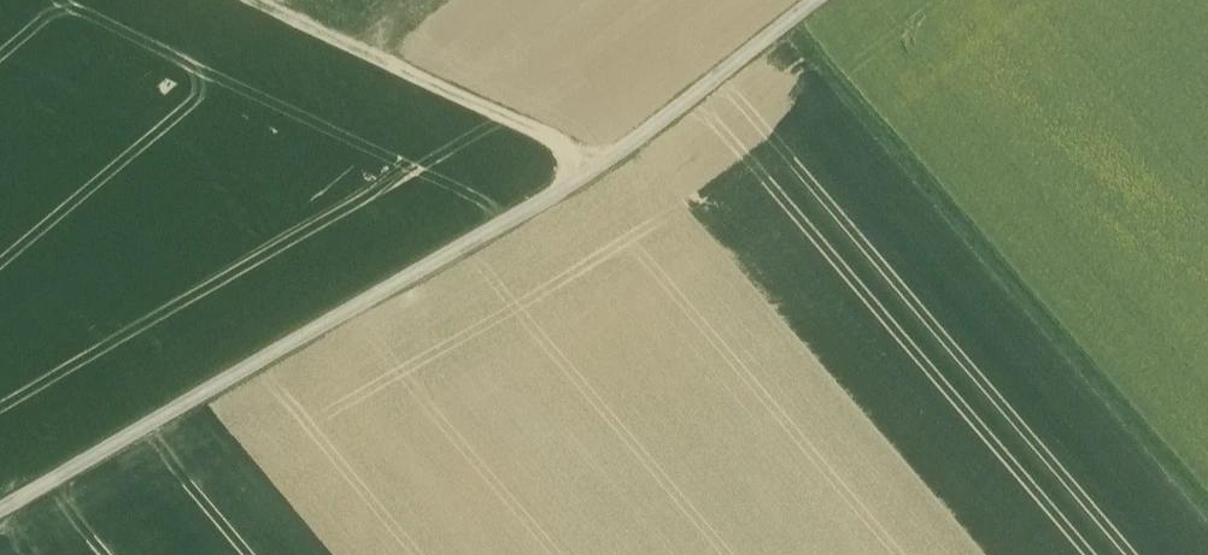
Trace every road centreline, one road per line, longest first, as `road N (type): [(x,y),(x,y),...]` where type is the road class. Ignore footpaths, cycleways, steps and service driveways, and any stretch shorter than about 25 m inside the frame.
road 1 (track): [(0,513),(600,165),(820,0)]
road 2 (track): [(1207,510),(792,22)]
road 3 (track): [(600,165),(361,54),(424,0)]
road 4 (track): [(249,0),(361,54)]

